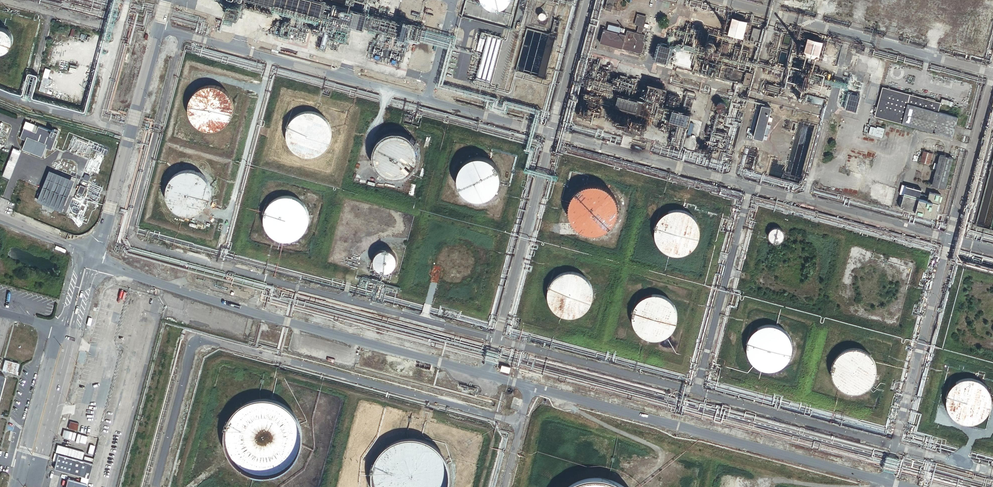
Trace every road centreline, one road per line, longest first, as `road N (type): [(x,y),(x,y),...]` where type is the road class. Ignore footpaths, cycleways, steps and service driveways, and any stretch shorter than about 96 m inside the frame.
road 1 (unclassified): [(37,486),(91,284),(90,254),(74,271),(13,486)]

